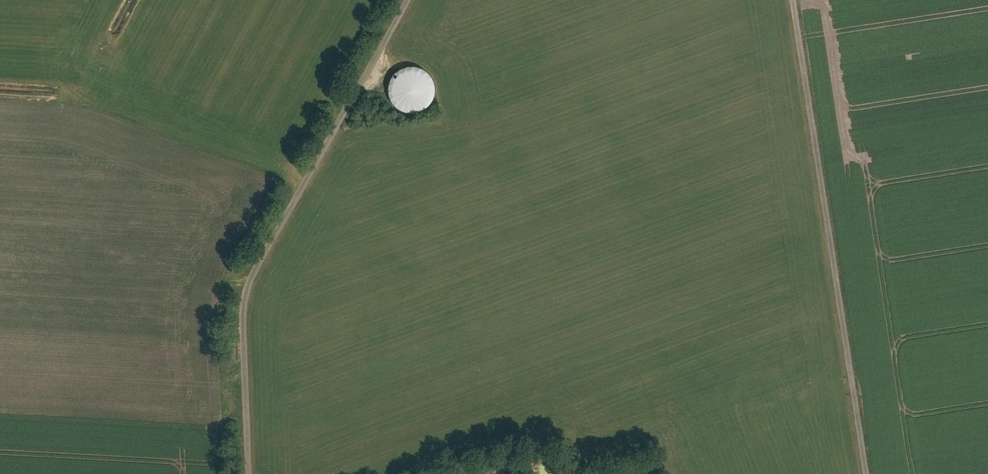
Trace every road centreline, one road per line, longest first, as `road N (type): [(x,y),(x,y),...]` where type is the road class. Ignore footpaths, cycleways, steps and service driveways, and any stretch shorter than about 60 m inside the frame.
road 1 (unclassified): [(249,473),(248,281),(408,0)]
road 2 (unclassified): [(866,473),(792,0)]

